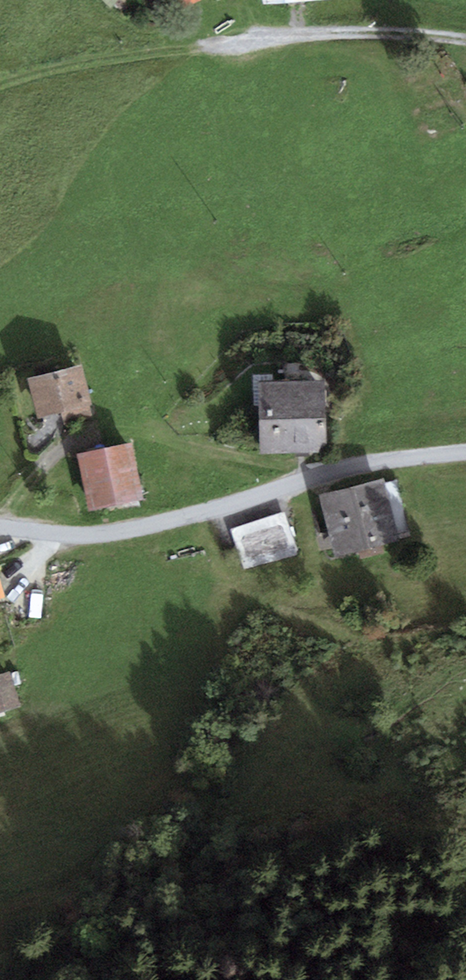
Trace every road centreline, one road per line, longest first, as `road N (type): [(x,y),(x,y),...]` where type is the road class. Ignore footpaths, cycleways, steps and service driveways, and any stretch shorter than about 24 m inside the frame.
road 1 (unclassified): [(0,528),(130,531),(380,462),(465,452)]
road 2 (track): [(465,39),(332,33),(102,63),(0,88)]

